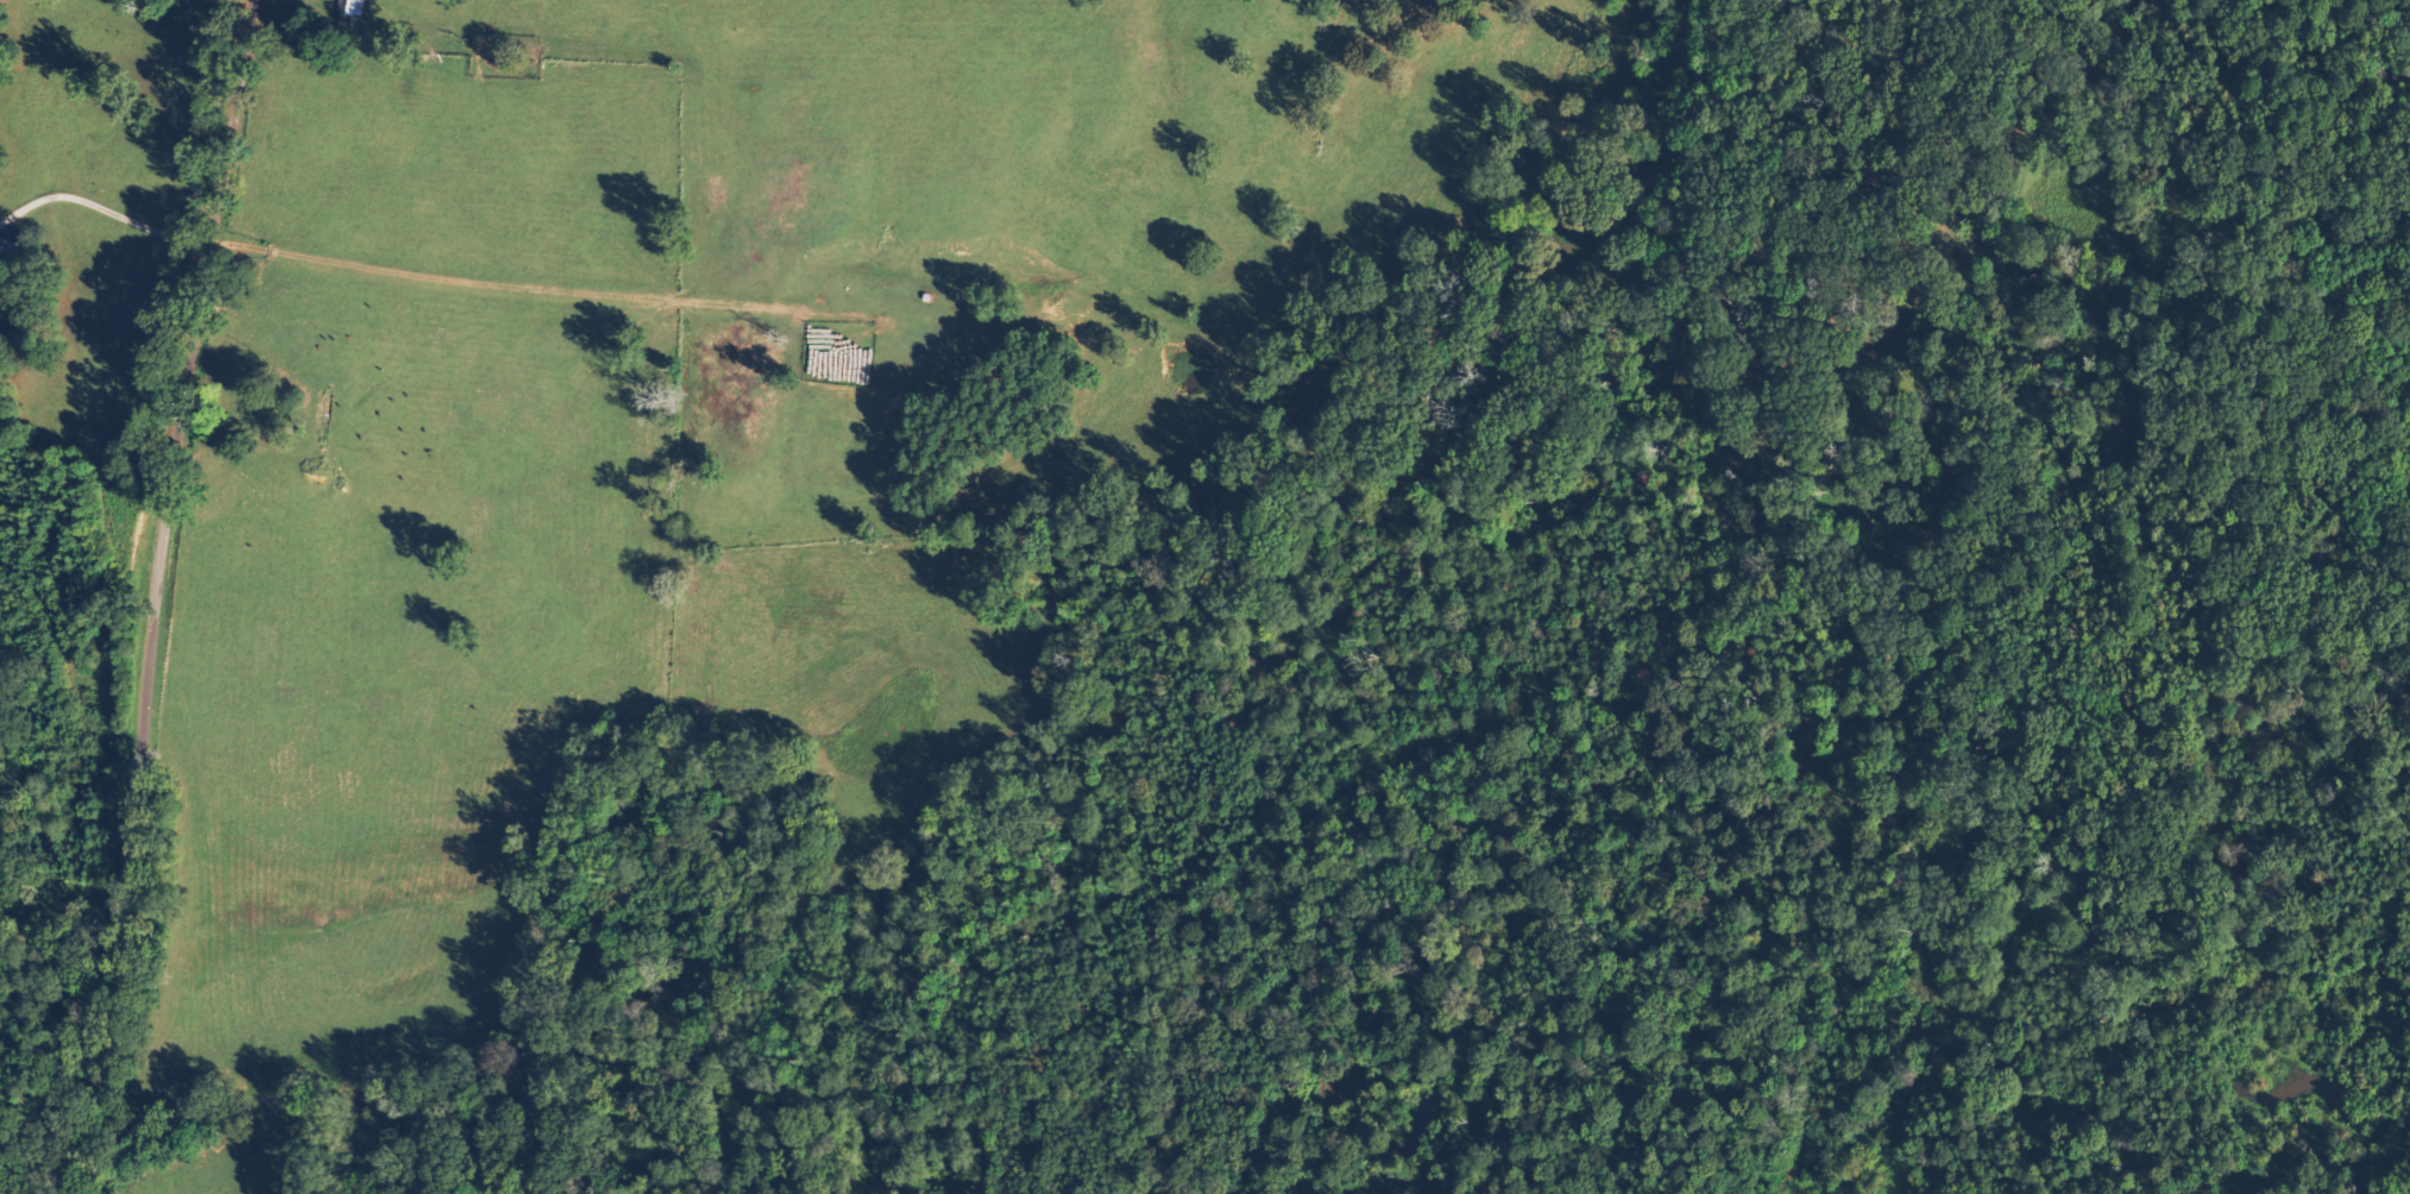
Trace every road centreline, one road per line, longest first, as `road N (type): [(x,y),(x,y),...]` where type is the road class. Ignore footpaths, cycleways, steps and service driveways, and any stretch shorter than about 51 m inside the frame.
road 1 (residential): [(55,1193),(105,1005),(159,583),(215,0)]

